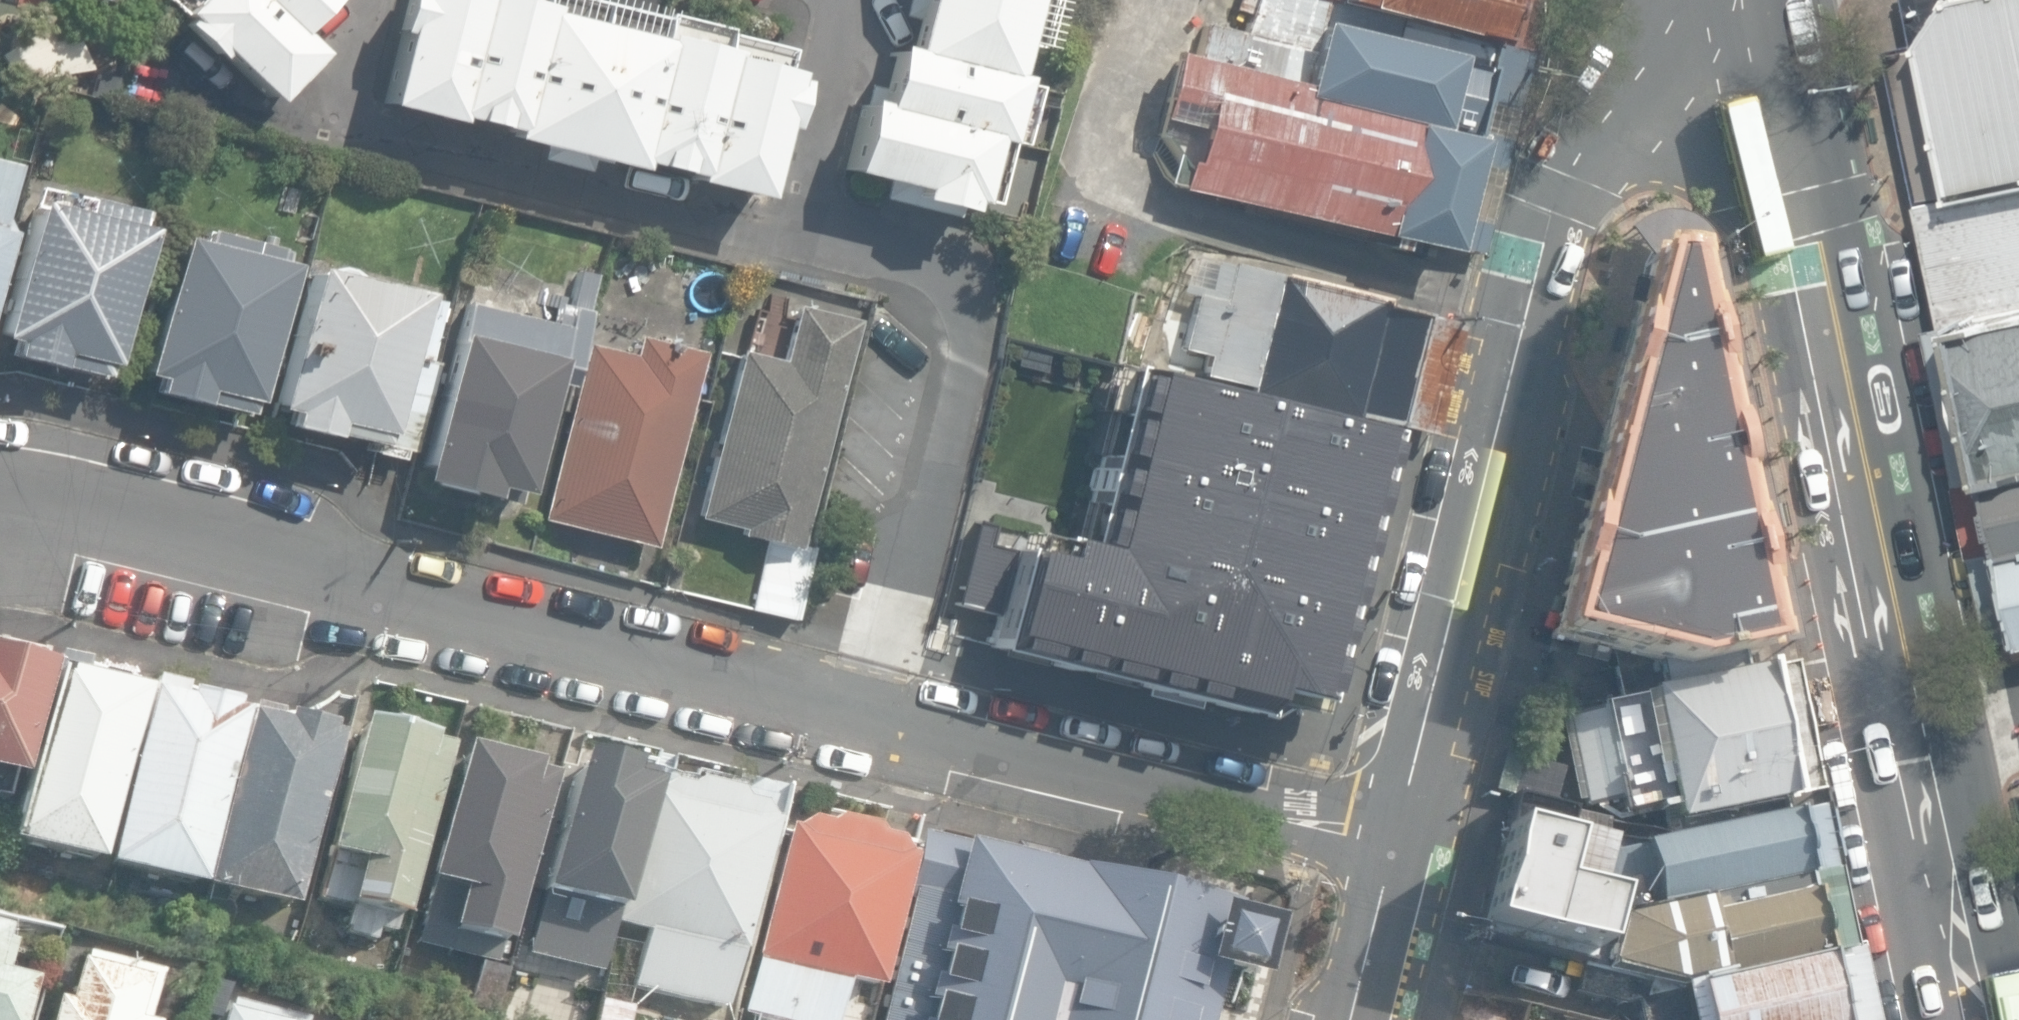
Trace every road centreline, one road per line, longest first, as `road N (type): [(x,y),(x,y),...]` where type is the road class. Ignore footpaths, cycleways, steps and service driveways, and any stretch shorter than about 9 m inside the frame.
road 1 (unclassified): [(0,503),(36,503),(869,714),(1400,830)]
road 2 (secondary): [(1737,0),(1605,115),(1555,191),(1400,830)]
road 3 (secondary): [(1754,0),(1920,736)]
road 4 (secondary): [(1920,736),(1977,1019)]
road 5 (secondary): [(1400,830),(1353,1019)]

